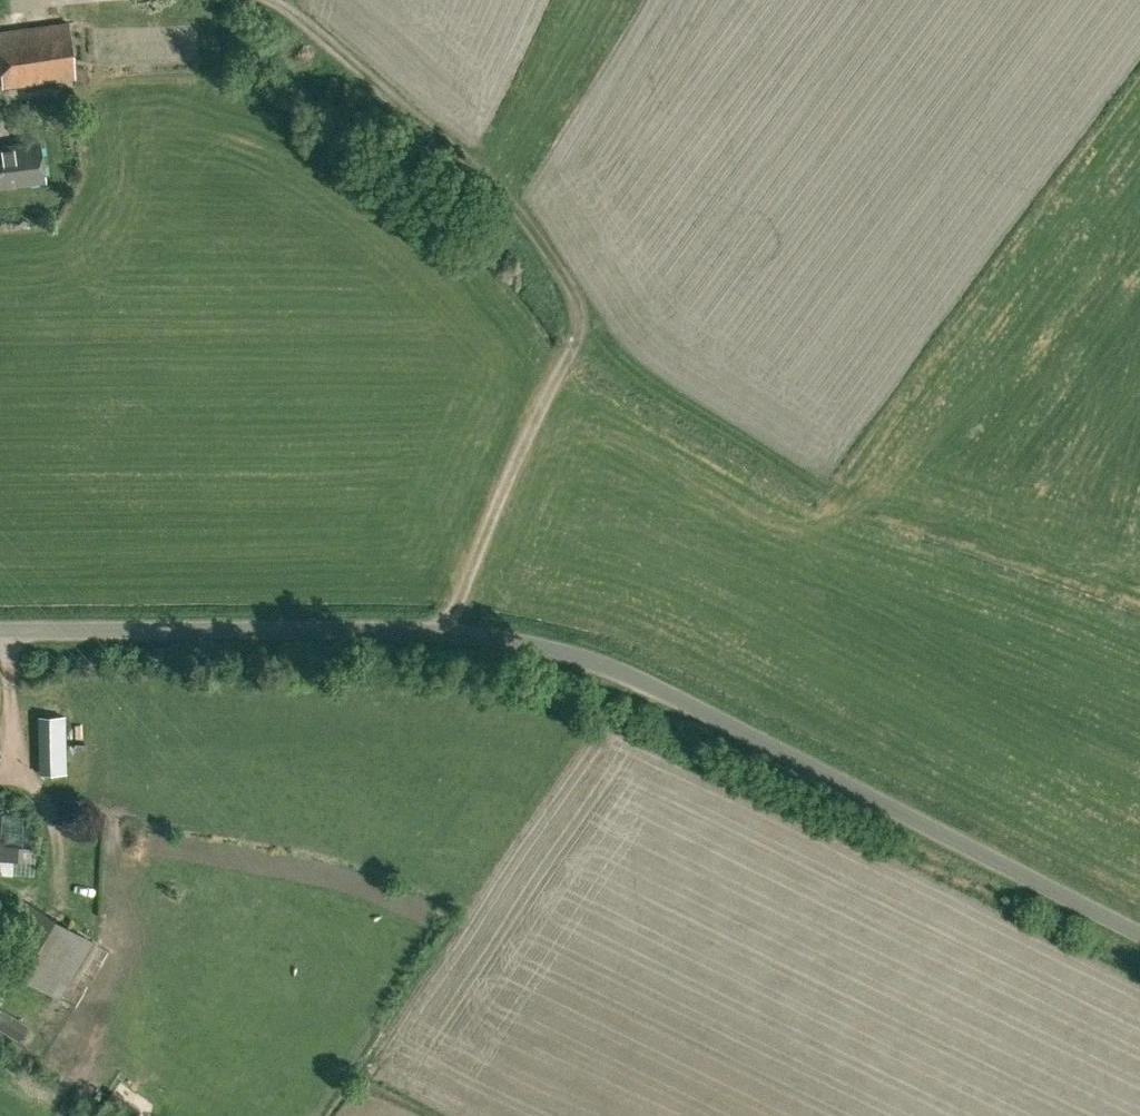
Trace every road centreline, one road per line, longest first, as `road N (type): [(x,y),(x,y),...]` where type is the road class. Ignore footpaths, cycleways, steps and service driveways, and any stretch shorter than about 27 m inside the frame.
road 1 (unclassified): [(1139,934),(660,690),(603,664),(518,641),(420,629),(0,629)]

